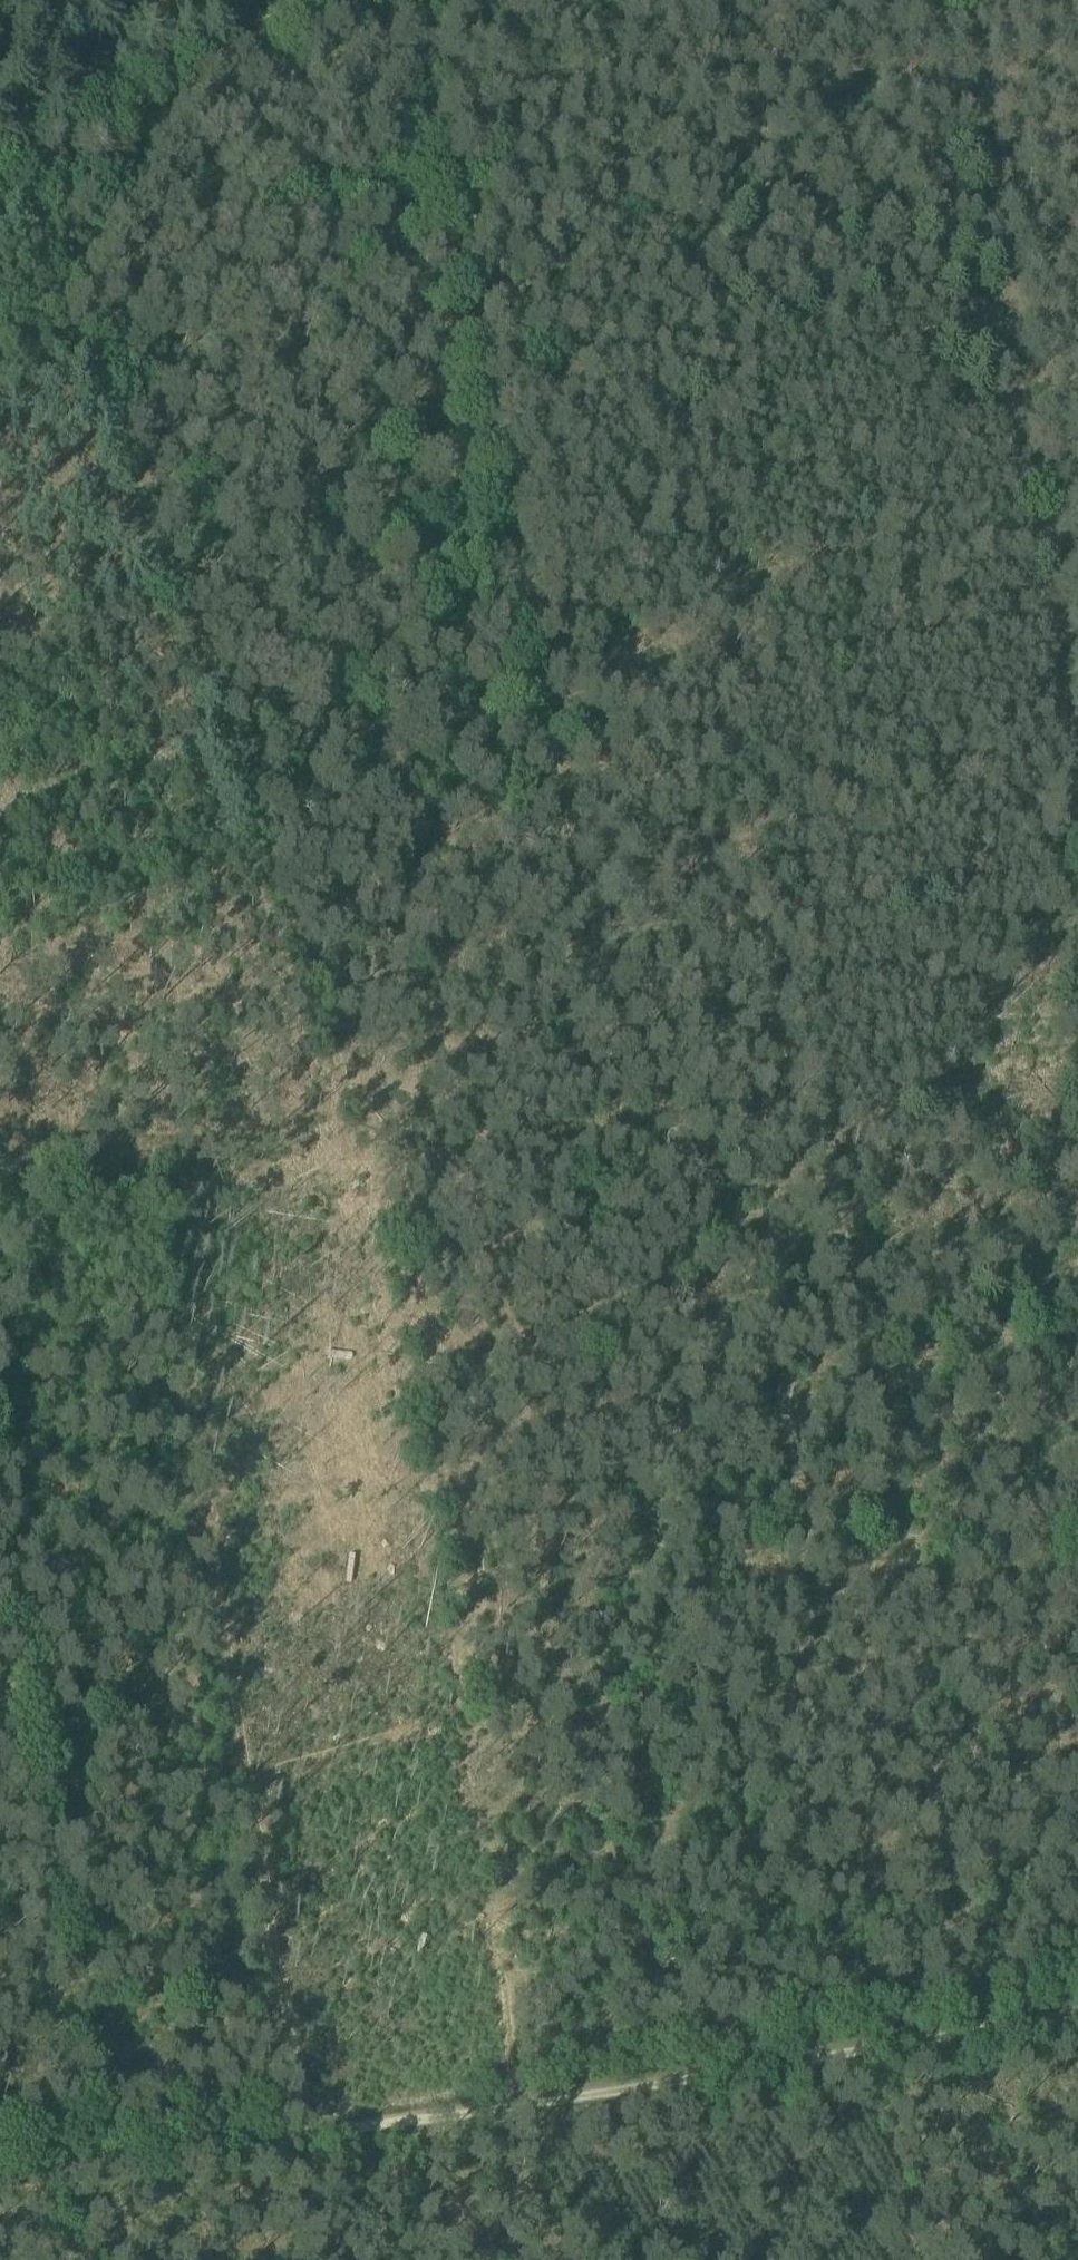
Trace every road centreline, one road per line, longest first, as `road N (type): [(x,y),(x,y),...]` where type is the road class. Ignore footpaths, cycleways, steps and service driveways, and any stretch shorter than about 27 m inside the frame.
road 1 (track): [(1077,2009),(0,2176)]
road 2 (track): [(425,0),(0,224)]

